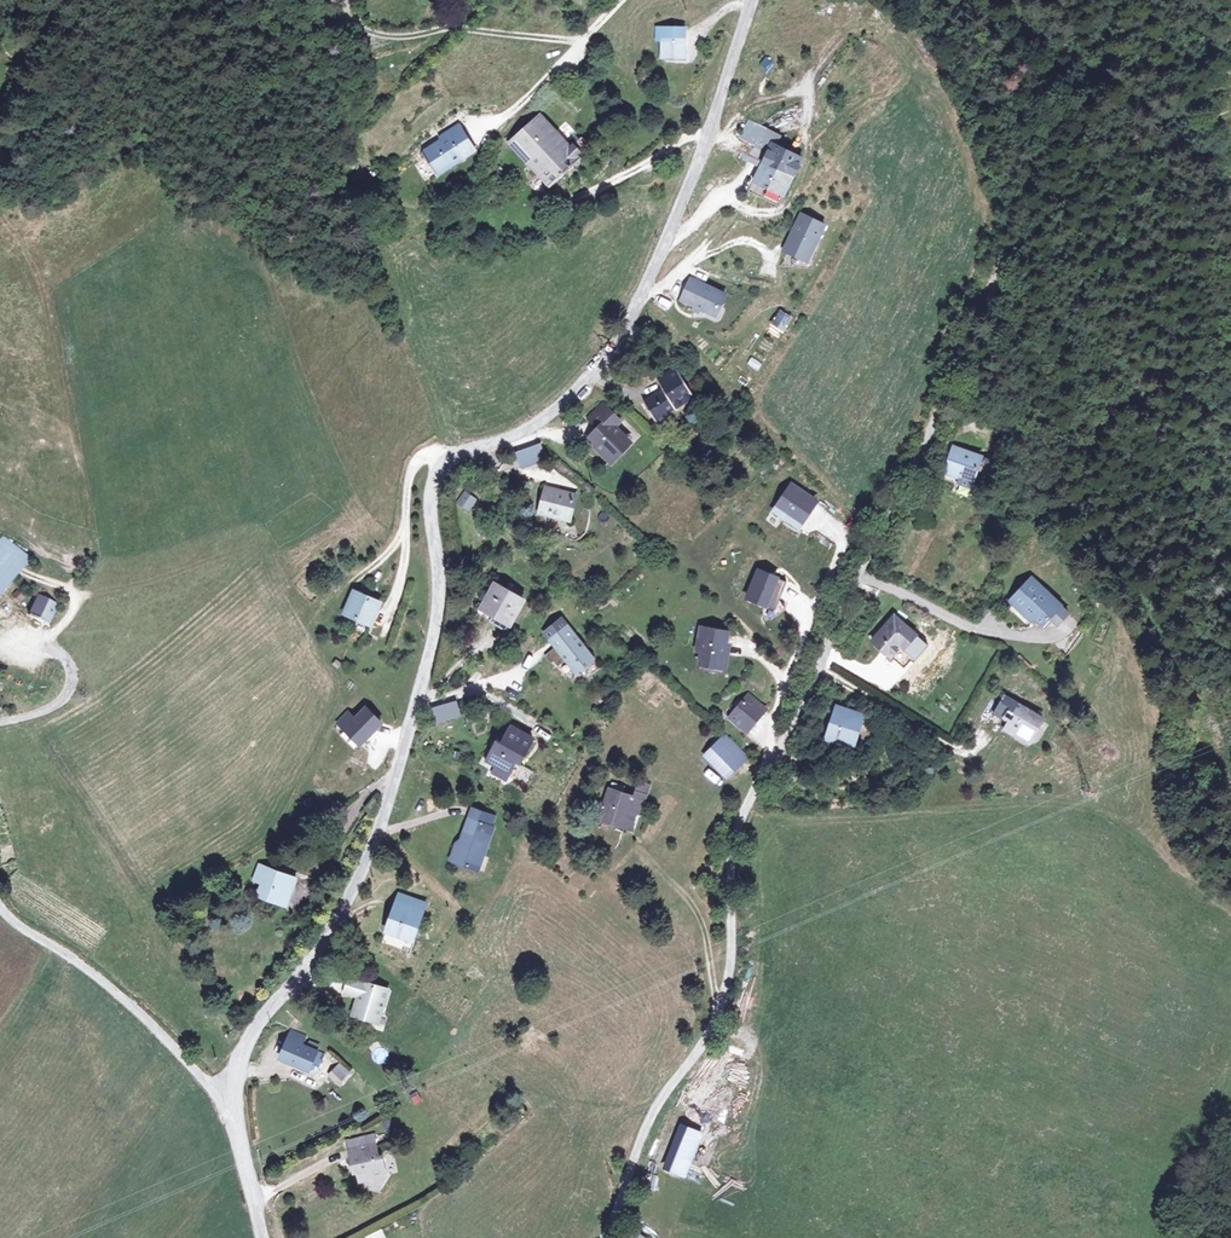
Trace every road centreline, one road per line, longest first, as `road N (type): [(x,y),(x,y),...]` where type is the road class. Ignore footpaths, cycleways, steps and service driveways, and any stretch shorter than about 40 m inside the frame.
road 1 (residential): [(751,0),(674,224),(616,339),(591,374),(533,426),(443,460),(435,473),(438,607),(393,786),(362,870),(319,947),(250,1040),(229,1105)]
road 2 (residential): [(934,420),(735,838),(724,1013),(642,1134),(600,1237)]
road 3 (track): [(1230,5),(1226,31),(1173,73),(1119,75),(1095,98),(1051,102),(1022,124),(1013,224),(999,272),(934,420)]
road 4 (residential): [(0,910),(160,1033),(229,1105)]
road 5 (residential): [(73,599),(57,633),(82,673),(56,704),(0,718)]
road 6 (track): [(1095,98),(1171,121),(1230,115)]
road 7 (residential): [(229,1105),(262,1237)]

